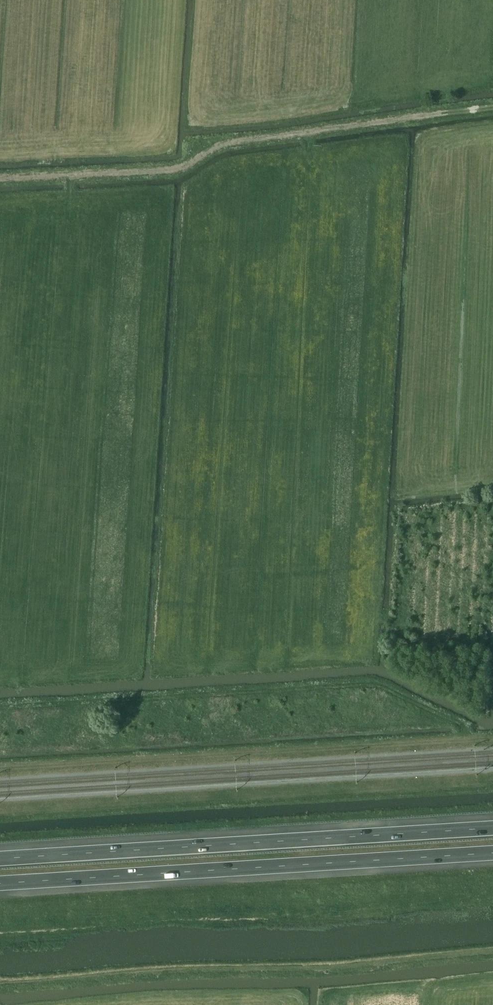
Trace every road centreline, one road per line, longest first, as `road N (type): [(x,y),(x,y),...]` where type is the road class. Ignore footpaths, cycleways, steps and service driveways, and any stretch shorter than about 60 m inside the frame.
road 1 (motorway): [(492,828),(0,859)]
road 2 (motorway): [(0,884),(492,853)]

